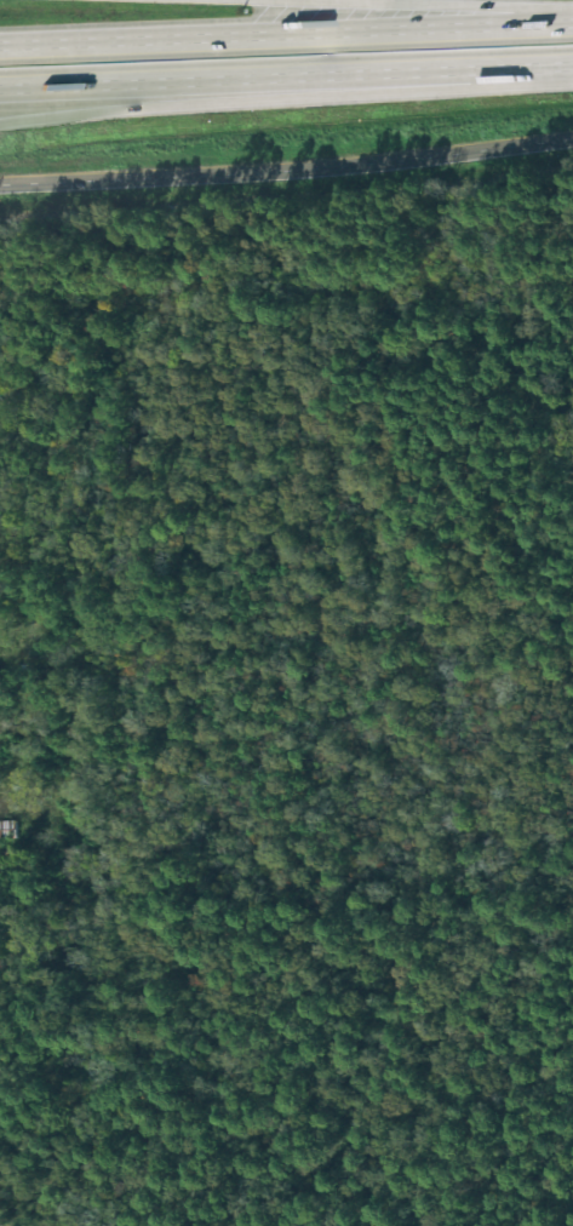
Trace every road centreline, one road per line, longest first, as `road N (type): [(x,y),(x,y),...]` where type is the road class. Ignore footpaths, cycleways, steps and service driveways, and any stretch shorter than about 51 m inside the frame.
road 1 (tertiary): [(0,184),(388,162),(572,139)]
road 2 (motorway): [(0,123),(572,75)]
road 3 (motorway): [(0,85),(572,62)]
road 4 (motorway): [(572,28),(0,49)]
road 5 (motorway): [(572,14),(271,0)]

